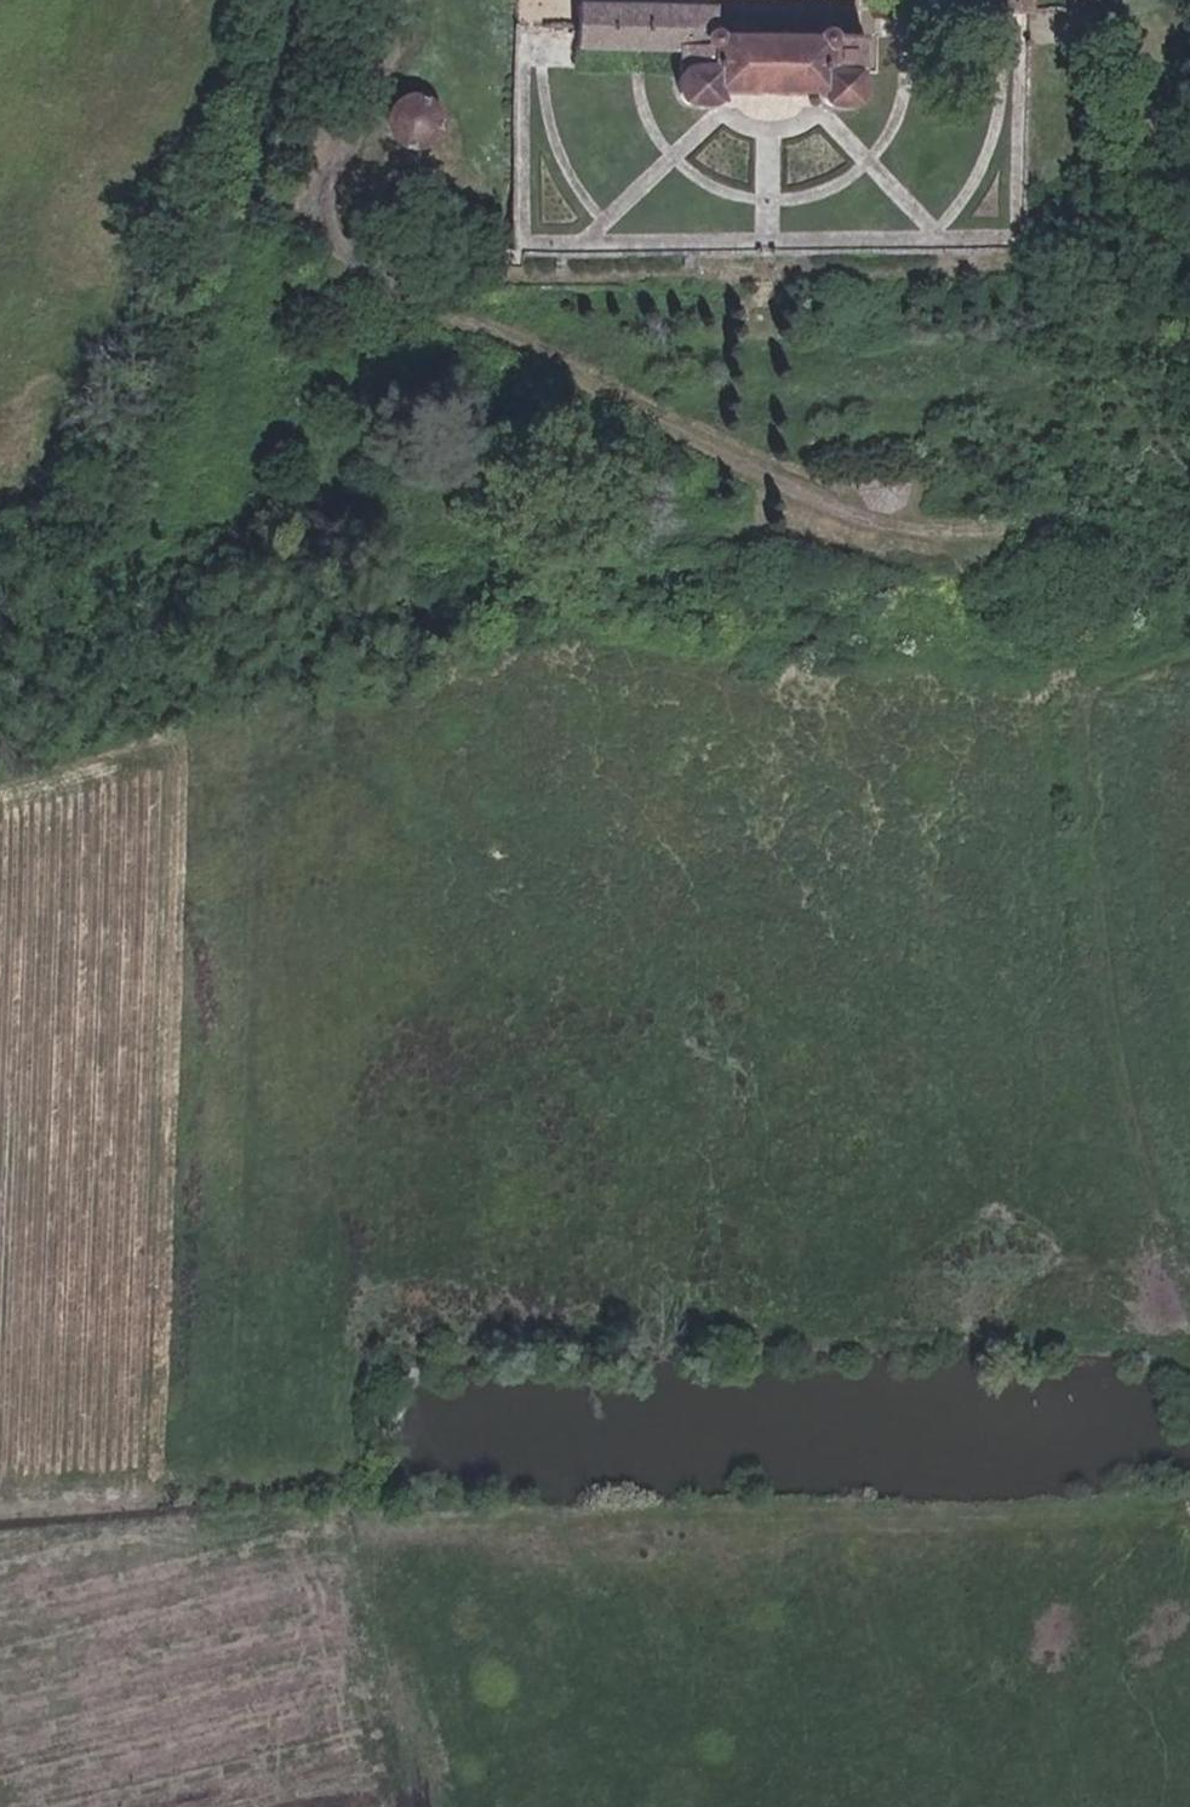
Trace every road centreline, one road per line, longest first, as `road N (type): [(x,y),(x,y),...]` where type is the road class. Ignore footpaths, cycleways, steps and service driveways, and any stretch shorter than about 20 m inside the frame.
road 1 (track): [(1189,560),(1094,534),(946,537),(881,524),(390,279),(343,241),(330,206),(389,74),(408,0)]
road 2 (track): [(1189,1269),(1148,1159),(1113,993),(1093,744),(1094,694),(1134,665),(1189,657)]

